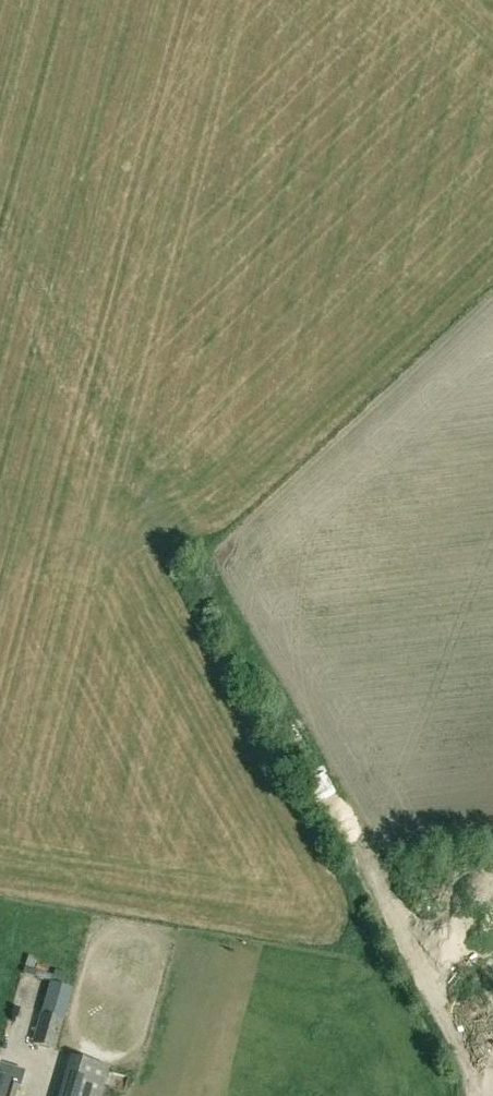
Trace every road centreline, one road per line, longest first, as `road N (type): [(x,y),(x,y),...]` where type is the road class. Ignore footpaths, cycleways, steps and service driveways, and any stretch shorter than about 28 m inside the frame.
road 1 (track): [(366,858),(480,1095)]

